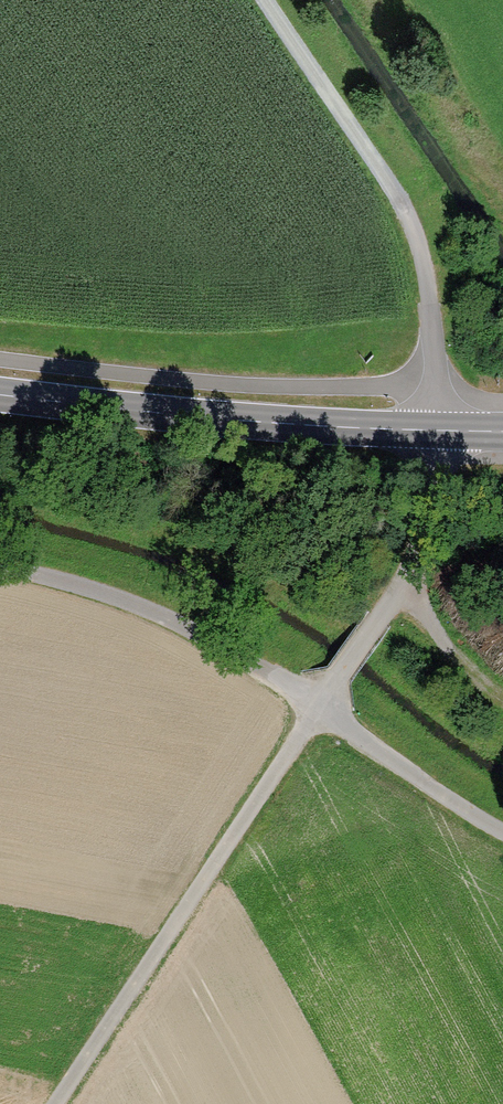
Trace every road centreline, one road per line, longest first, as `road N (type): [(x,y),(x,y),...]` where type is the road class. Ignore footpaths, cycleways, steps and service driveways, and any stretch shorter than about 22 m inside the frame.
road 1 (track): [(0,567),(165,617),(316,707),(415,556),(442,429)]
road 2 (secondary): [(502,430),(244,420),(0,395)]
road 3 (track): [(51,1103),(316,707)]
road 4 (track): [(265,0),(405,216),(420,257),(438,392)]
road 5 (track): [(502,831),(316,707)]

